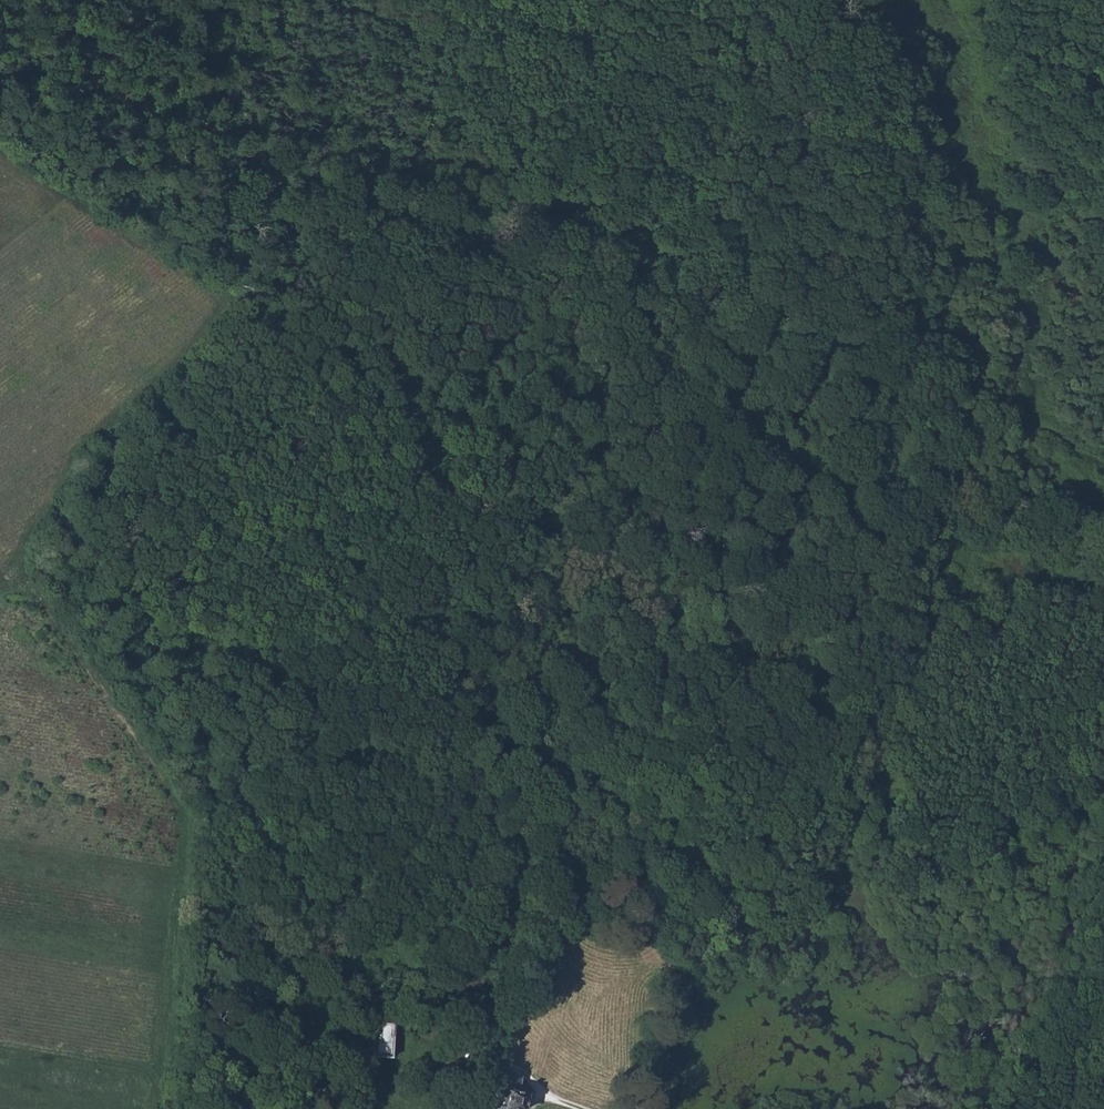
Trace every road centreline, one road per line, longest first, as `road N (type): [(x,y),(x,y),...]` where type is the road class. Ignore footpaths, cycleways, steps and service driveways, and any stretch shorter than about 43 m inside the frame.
road 1 (track): [(150,1108),(183,825),(17,564),(0,588)]
road 2 (track): [(579,1108),(542,1091),(516,1065),(413,1056)]
road 3 (track): [(155,1072),(0,1043)]

